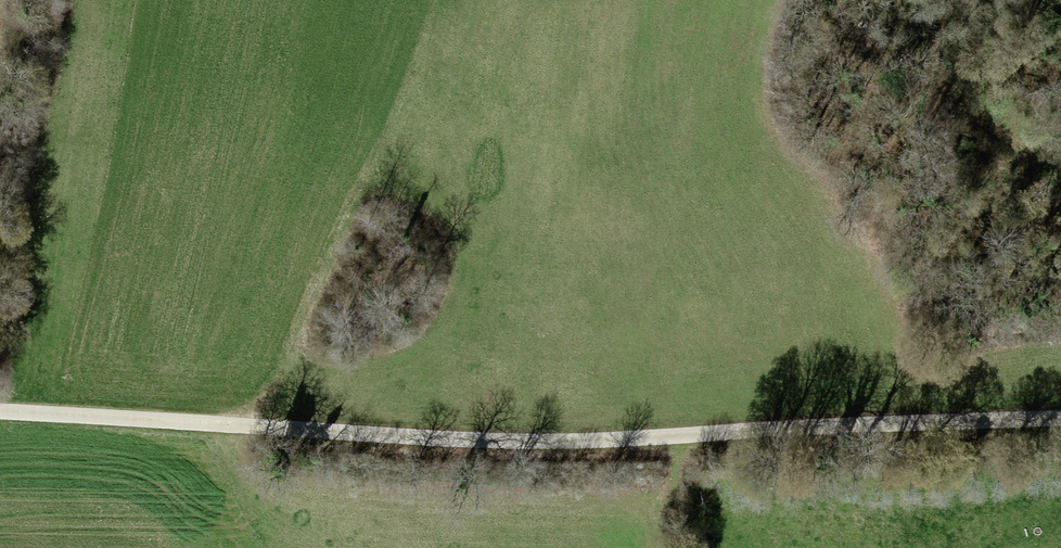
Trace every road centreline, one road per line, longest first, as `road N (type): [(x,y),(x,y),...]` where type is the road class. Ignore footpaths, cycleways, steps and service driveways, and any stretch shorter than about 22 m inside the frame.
road 1 (track): [(0,409),(553,441),(894,397)]
road 2 (track): [(261,424),(328,288),(375,167)]
road 3 (track): [(1060,393),(894,397)]

